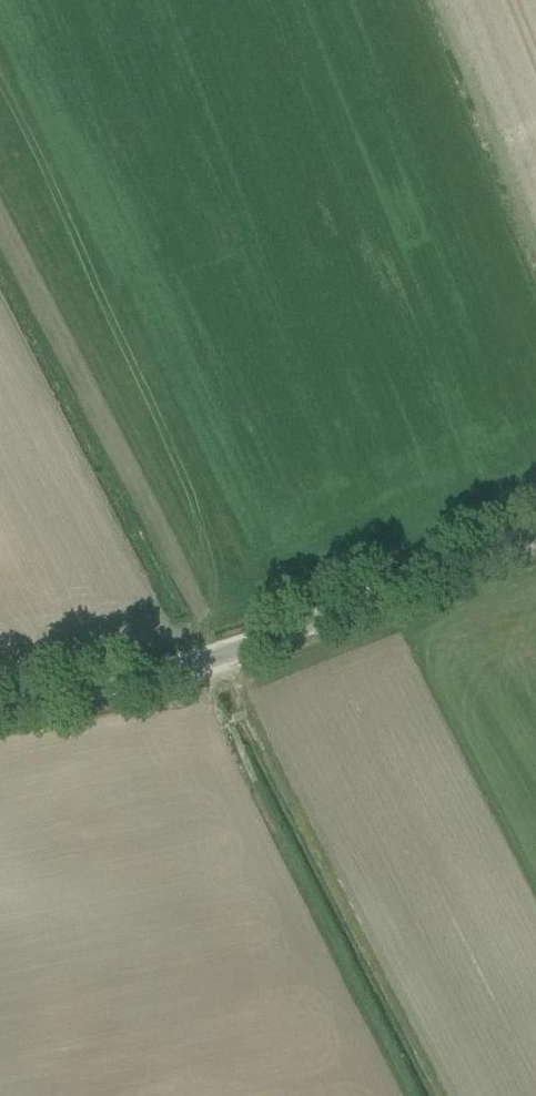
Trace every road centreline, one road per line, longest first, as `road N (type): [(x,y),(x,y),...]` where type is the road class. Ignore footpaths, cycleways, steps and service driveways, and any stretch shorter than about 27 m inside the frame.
road 1 (unclassified): [(0,714),(281,639),(535,536)]

